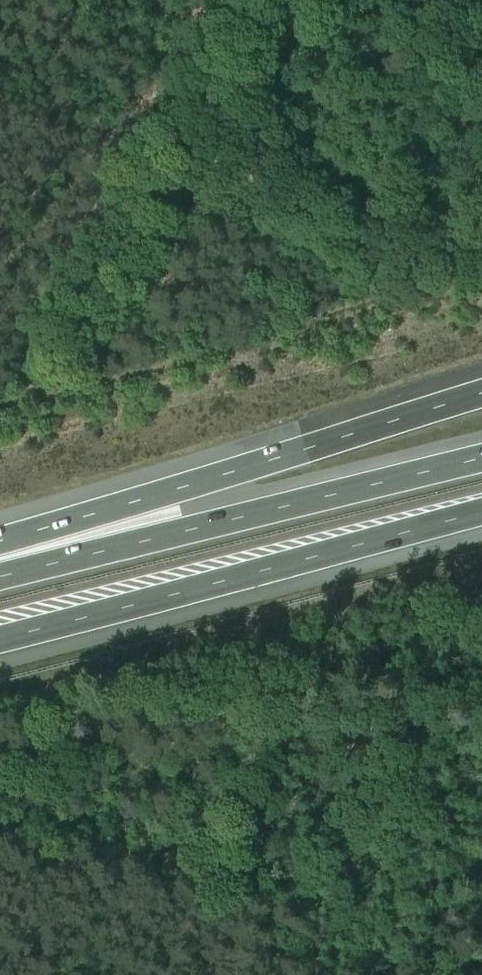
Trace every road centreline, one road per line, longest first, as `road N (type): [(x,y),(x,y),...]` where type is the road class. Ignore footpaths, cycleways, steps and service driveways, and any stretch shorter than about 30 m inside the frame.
road 1 (motorway): [(481,394),(0,542)]
road 2 (motorway): [(0,631),(481,511)]
road 3 (motorway): [(481,458),(0,572)]

